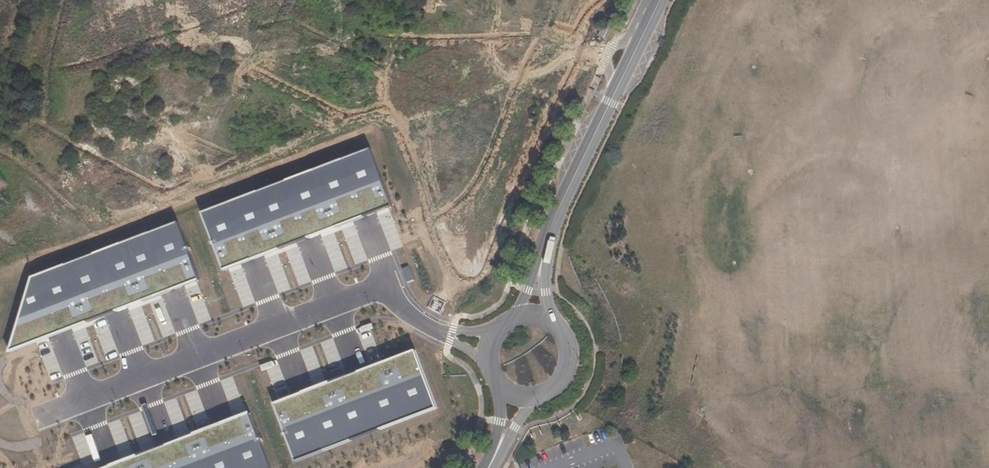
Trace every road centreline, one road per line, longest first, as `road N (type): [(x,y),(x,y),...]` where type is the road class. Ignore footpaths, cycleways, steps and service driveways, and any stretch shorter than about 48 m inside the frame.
road 1 (unclassified): [(439,330),(407,314),(387,284),(36,420)]
road 2 (unclassified): [(548,241),(660,0)]

